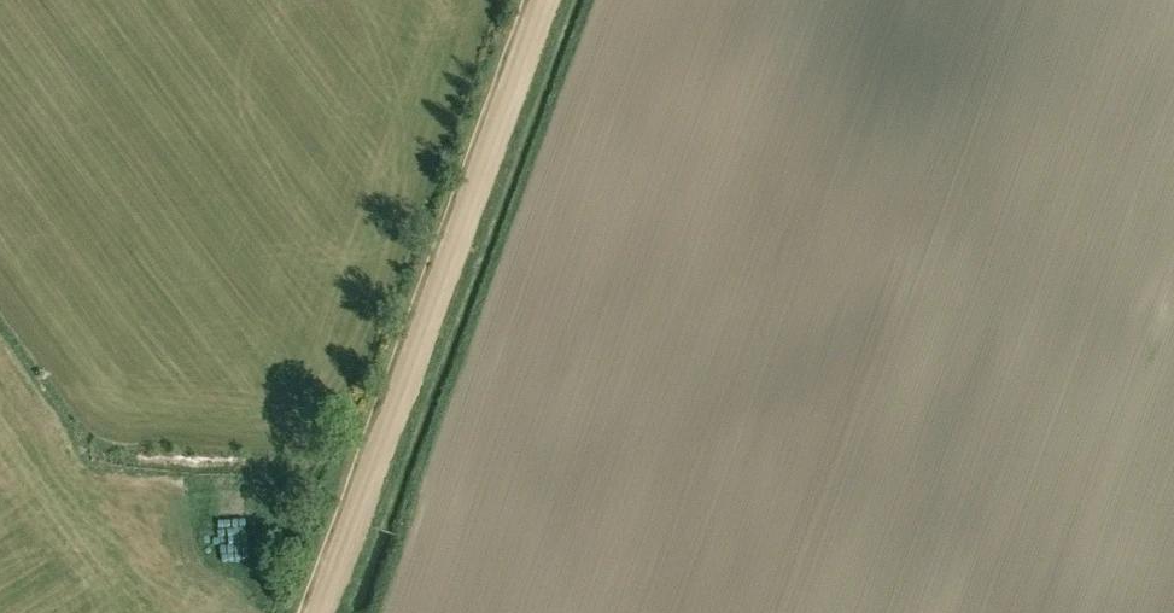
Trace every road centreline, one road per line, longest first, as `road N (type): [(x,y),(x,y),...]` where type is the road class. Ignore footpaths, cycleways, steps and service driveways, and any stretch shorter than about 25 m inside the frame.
road 1 (track): [(543,0),(317,612)]

